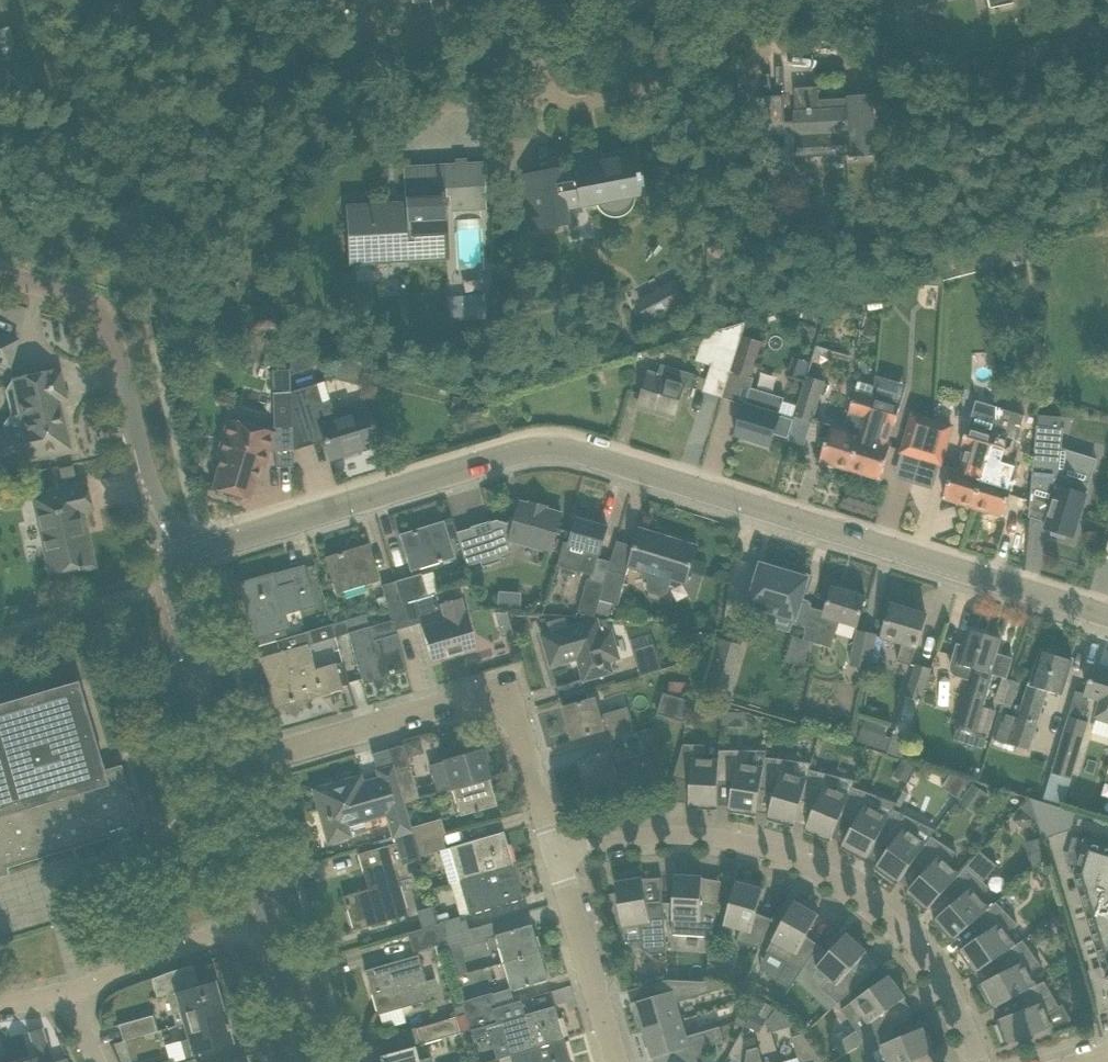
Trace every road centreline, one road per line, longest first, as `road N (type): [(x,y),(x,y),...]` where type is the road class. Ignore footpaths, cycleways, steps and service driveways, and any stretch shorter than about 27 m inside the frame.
road 1 (tertiary): [(1107,615),(551,445),(195,550)]
road 2 (unclassified): [(0,135),(547,96)]
road 3 (residential): [(977,1061),(928,956),(868,898),(796,857),(705,834),(657,834),(557,855)]
road 4 (residential): [(557,855),(516,719),(495,696),(481,693),(224,769)]
road 5 (unclassified): [(148,494),(102,318),(65,293),(0,273)]
road 6 (residential): [(547,96),(585,102),(744,70),(767,48),(759,0)]
road 7 (tertiary): [(224,769),(172,591),(179,562)]
road 8 (residential): [(619,1061),(557,855)]
road 9 (residential): [(67,989),(262,918)]
road 10 (tertiary): [(262,918),(224,769)]
road 11 (tertiary): [(305,1061),(262,918)]
road 12 (track): [(229,0),(234,62),(264,115)]

